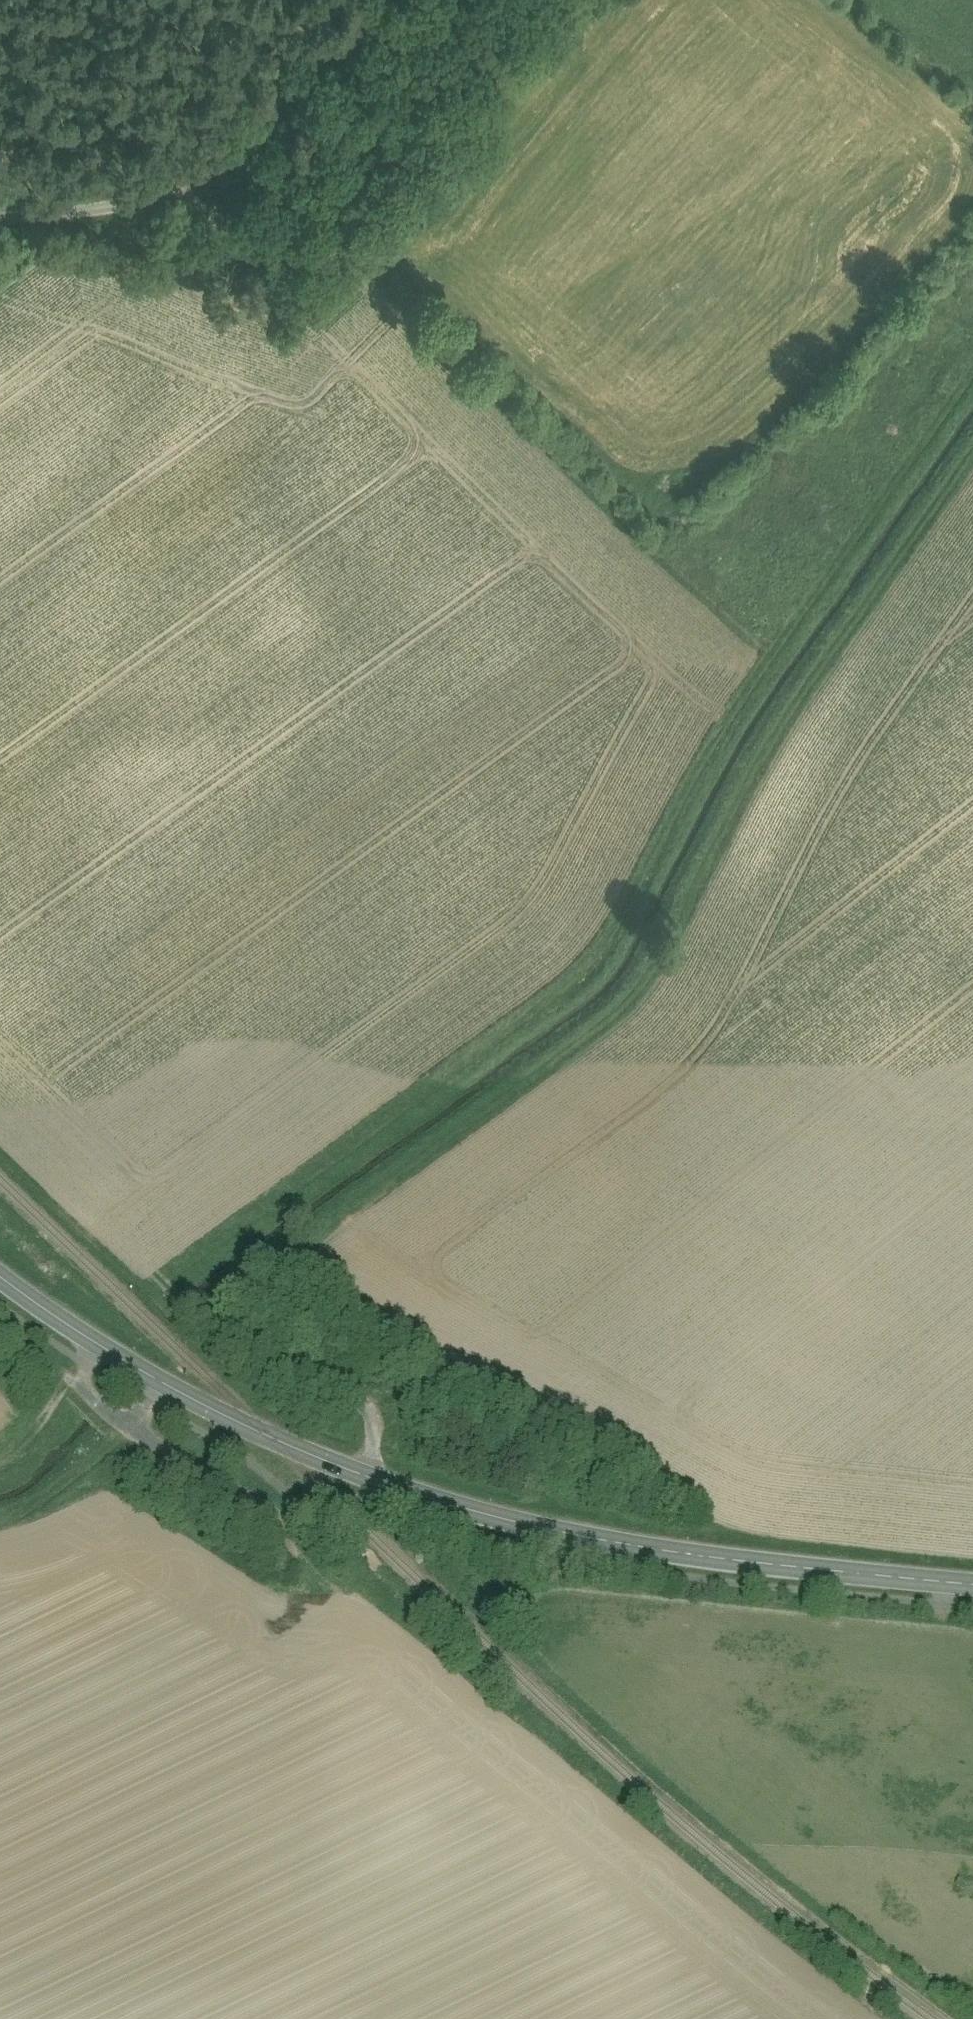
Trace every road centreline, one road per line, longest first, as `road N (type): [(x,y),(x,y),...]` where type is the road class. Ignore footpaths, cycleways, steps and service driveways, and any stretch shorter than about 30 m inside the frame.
road 1 (secondary): [(972,1587),(700,1560),(369,1478),(205,1407),(0,1280)]
road 2 (track): [(0,226),(170,193),(221,163),(381,0)]
road 3 (track): [(366,1477),(376,1443),(364,1406),(237,1346),(159,1281)]
road 4 (track): [(95,1340),(5,1464)]

